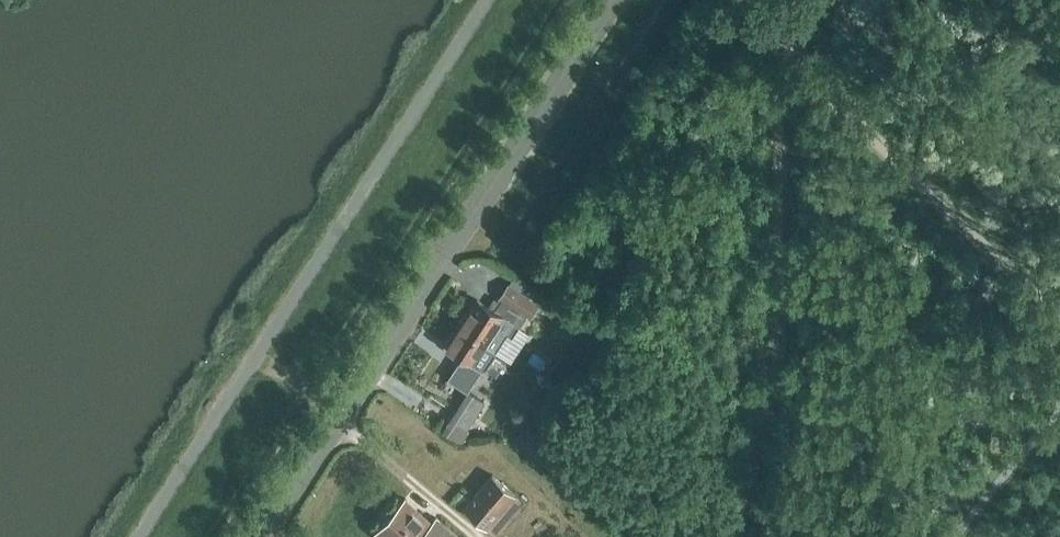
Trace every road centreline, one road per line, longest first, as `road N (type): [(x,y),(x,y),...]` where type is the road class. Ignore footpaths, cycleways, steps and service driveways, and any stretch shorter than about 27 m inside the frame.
road 1 (tertiary): [(263,536),(613,0)]
road 2 (track): [(481,536),(256,357)]

